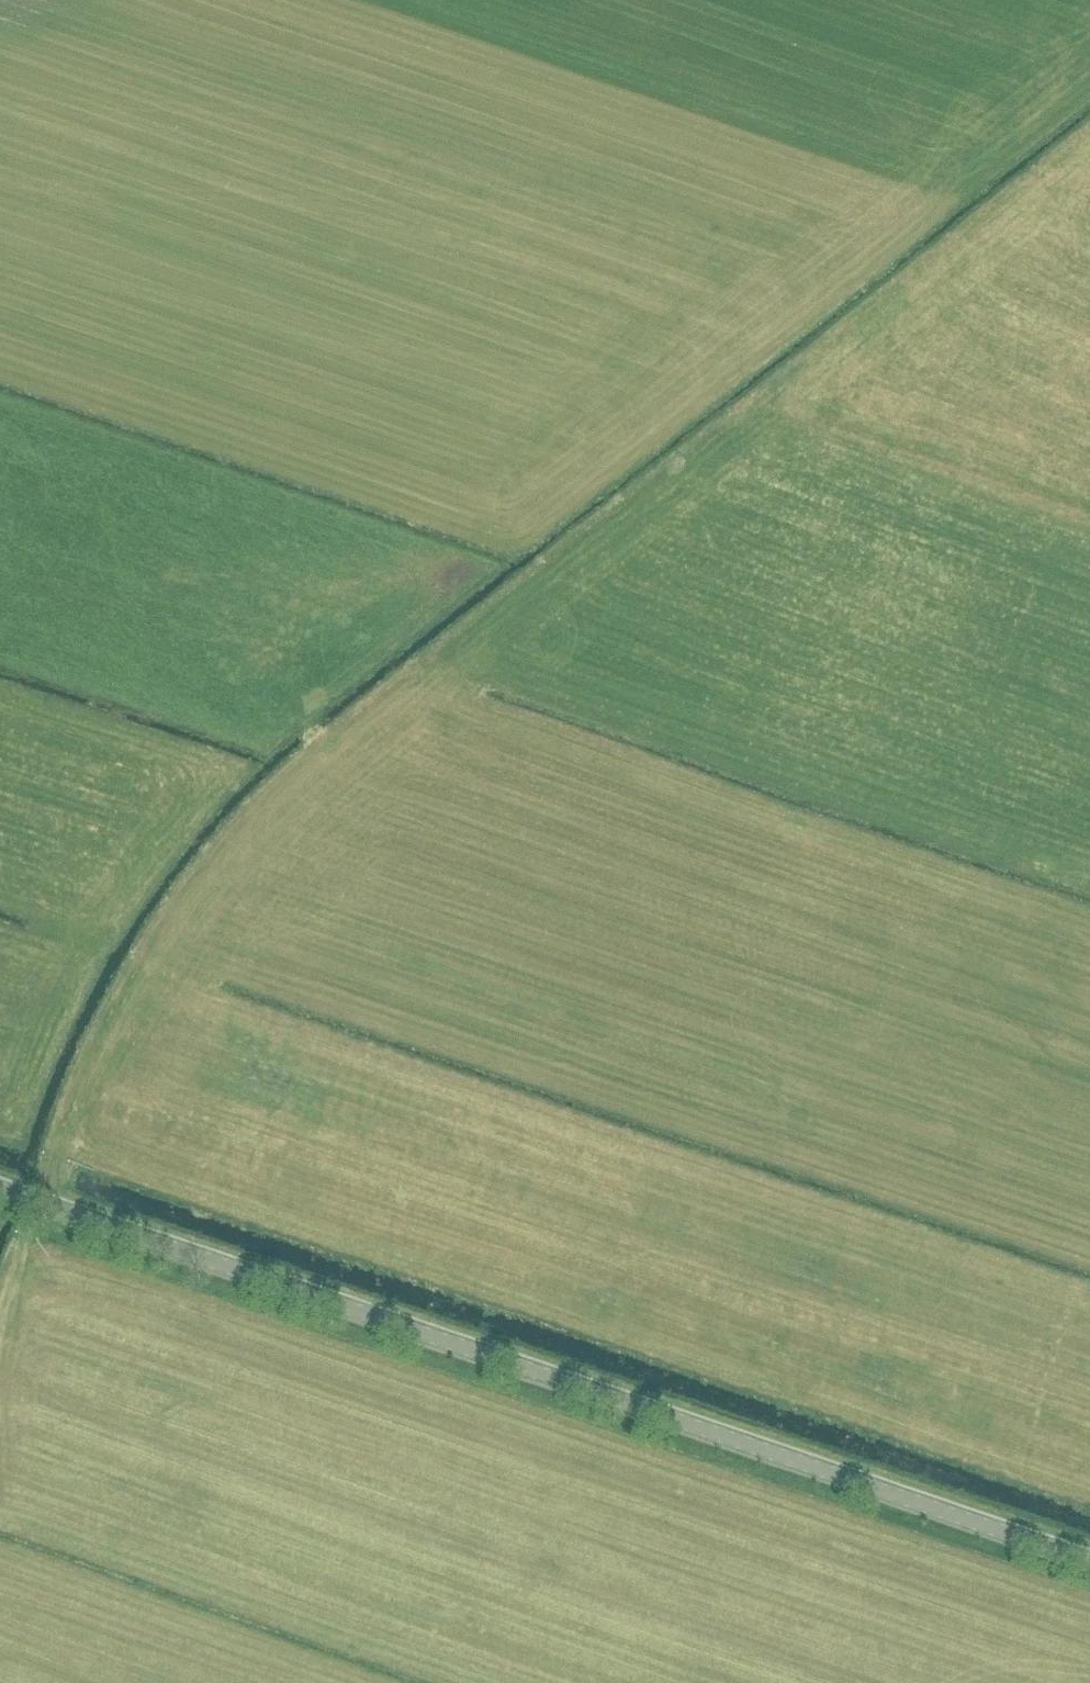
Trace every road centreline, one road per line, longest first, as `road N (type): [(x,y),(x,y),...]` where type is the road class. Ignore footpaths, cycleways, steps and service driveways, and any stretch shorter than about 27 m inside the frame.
road 1 (unclassified): [(1089,1552),(0,1185)]

